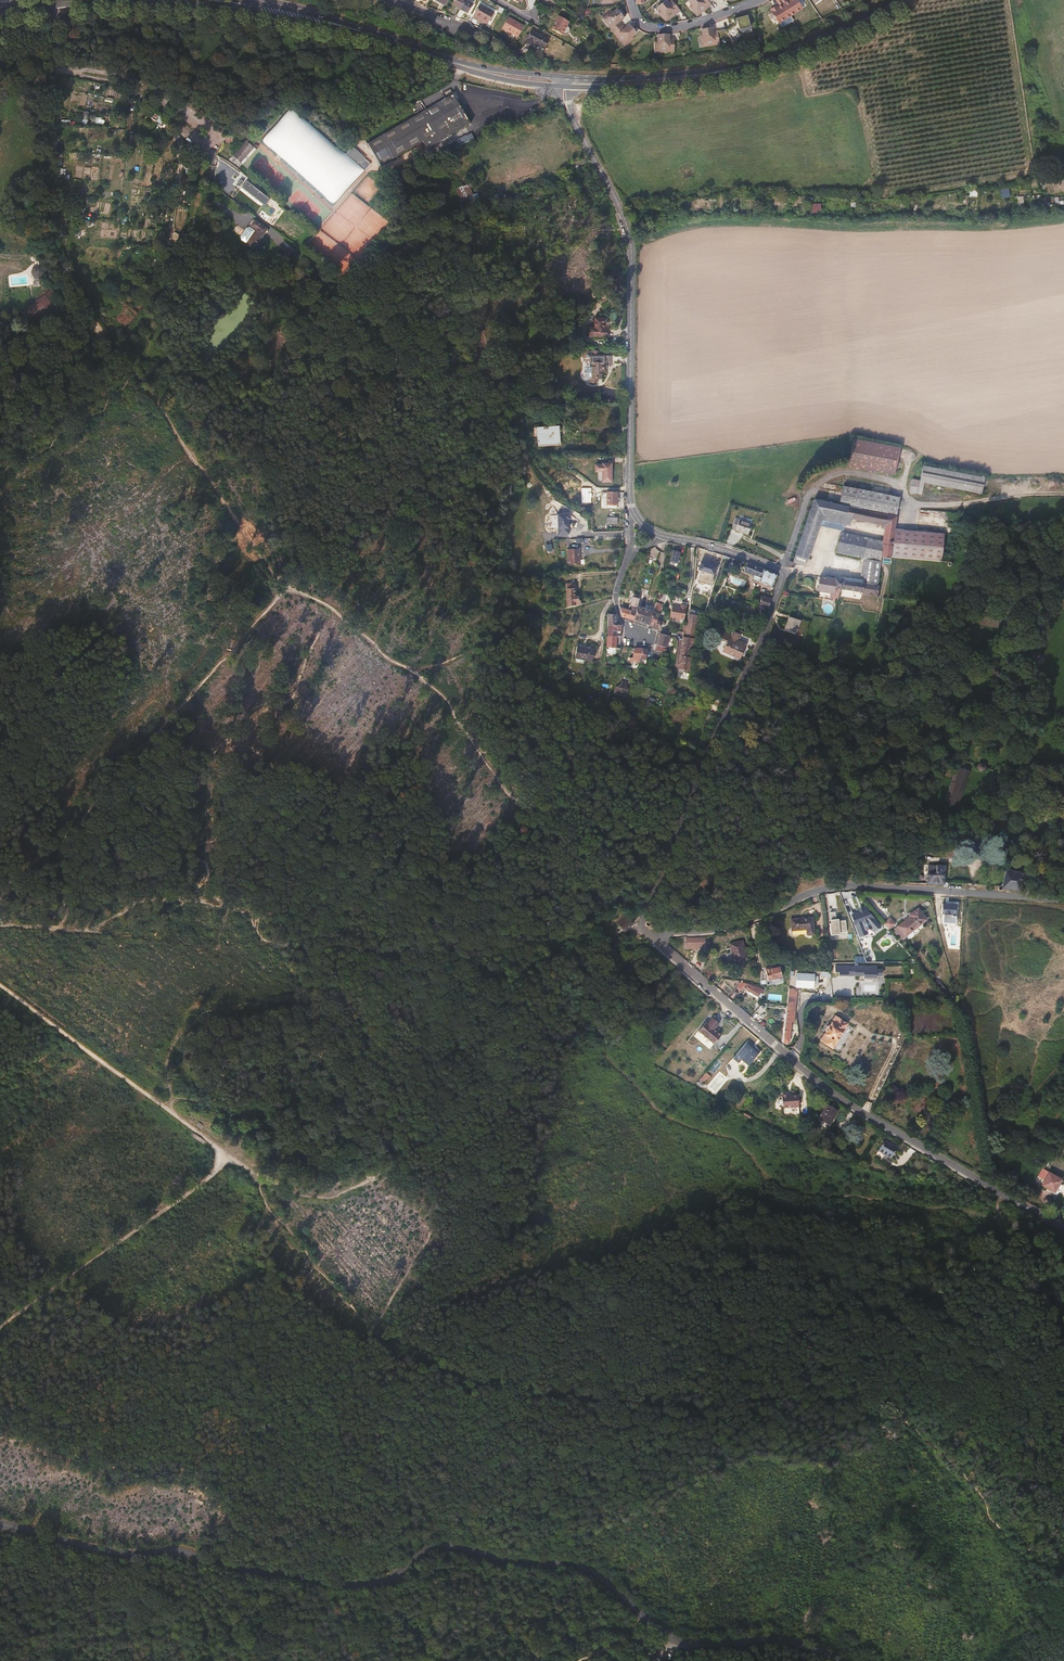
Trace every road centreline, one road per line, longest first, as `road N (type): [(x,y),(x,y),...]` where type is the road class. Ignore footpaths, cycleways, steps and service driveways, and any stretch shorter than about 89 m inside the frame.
road 1 (tertiary): [(840,1660),(774,1641),(670,1639),(587,1569),(562,1562),(448,1546),(383,1583),(330,1585),(239,1571),(189,1552),(118,1554),(0,1523)]
road 2 (track): [(519,1395),(619,1412),(742,1403),(847,1410),(911,1448),(1021,1561),(1063,1575)]
road 3 (track): [(173,1112),(167,1064),(184,1028),(200,1014),(282,996),(281,956),(259,937),(250,914),(225,905),(148,901),(90,932),(0,925)]
road 4 (track): [(0,985),(248,1171),(372,1331)]
road 5 (residential): [(648,933),(852,1104),(1063,1229)]
road 6 (residential): [(668,538),(717,547),(784,576),(646,909),(641,924),(648,933)]
road 7 (residential): [(1063,900),(858,885),(803,896),(746,921),(648,933)]
road 8 (residential): [(568,110),(631,241),(633,512)]
road 9 (track): [(1063,494),(943,505),(910,498),(887,480),(840,473),(813,488),(781,571)]
road 10 (track): [(56,70),(59,265),(102,339),(148,390)]
road 11 (track): [(472,1064),(428,1136),(374,1176),(315,1194),(287,1191),(248,1171)]
road 12 (track): [(230,1157),(0,1324)]
road 13 (secondary): [(568,86),(655,85),(756,64)]
road 14 (secondary): [(756,64),(568,77)]
road 15 (track): [(519,1395),(411,1359),(372,1331)]
road 16 (track): [(472,1064),(510,983),(572,947)]
road 17 (residential): [(531,58),(381,0)]
road 18 (secondary): [(897,0),(756,64)]
road 19 (residential): [(631,0),(639,23),(667,29),(760,0)]
road 20 (secondary): [(418,50),(491,76),(559,86)]
road 21 (secondary): [(559,76),(418,50)]
road 22 (secondary): [(114,0),(256,13)]
road 23 (track): [(646,909),(607,835),(568,819)]

